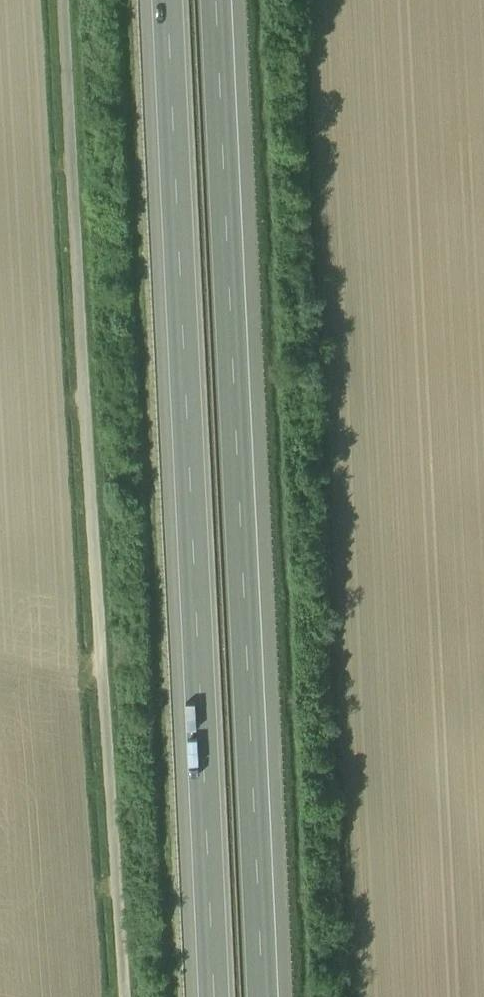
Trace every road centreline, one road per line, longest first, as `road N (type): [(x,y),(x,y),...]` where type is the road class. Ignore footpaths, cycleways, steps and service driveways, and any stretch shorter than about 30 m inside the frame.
road 1 (unclassified): [(125,996),(64,0)]
road 2 (motorway): [(163,0),(210,996)]
road 3 (motorway): [(272,996),(227,0)]

